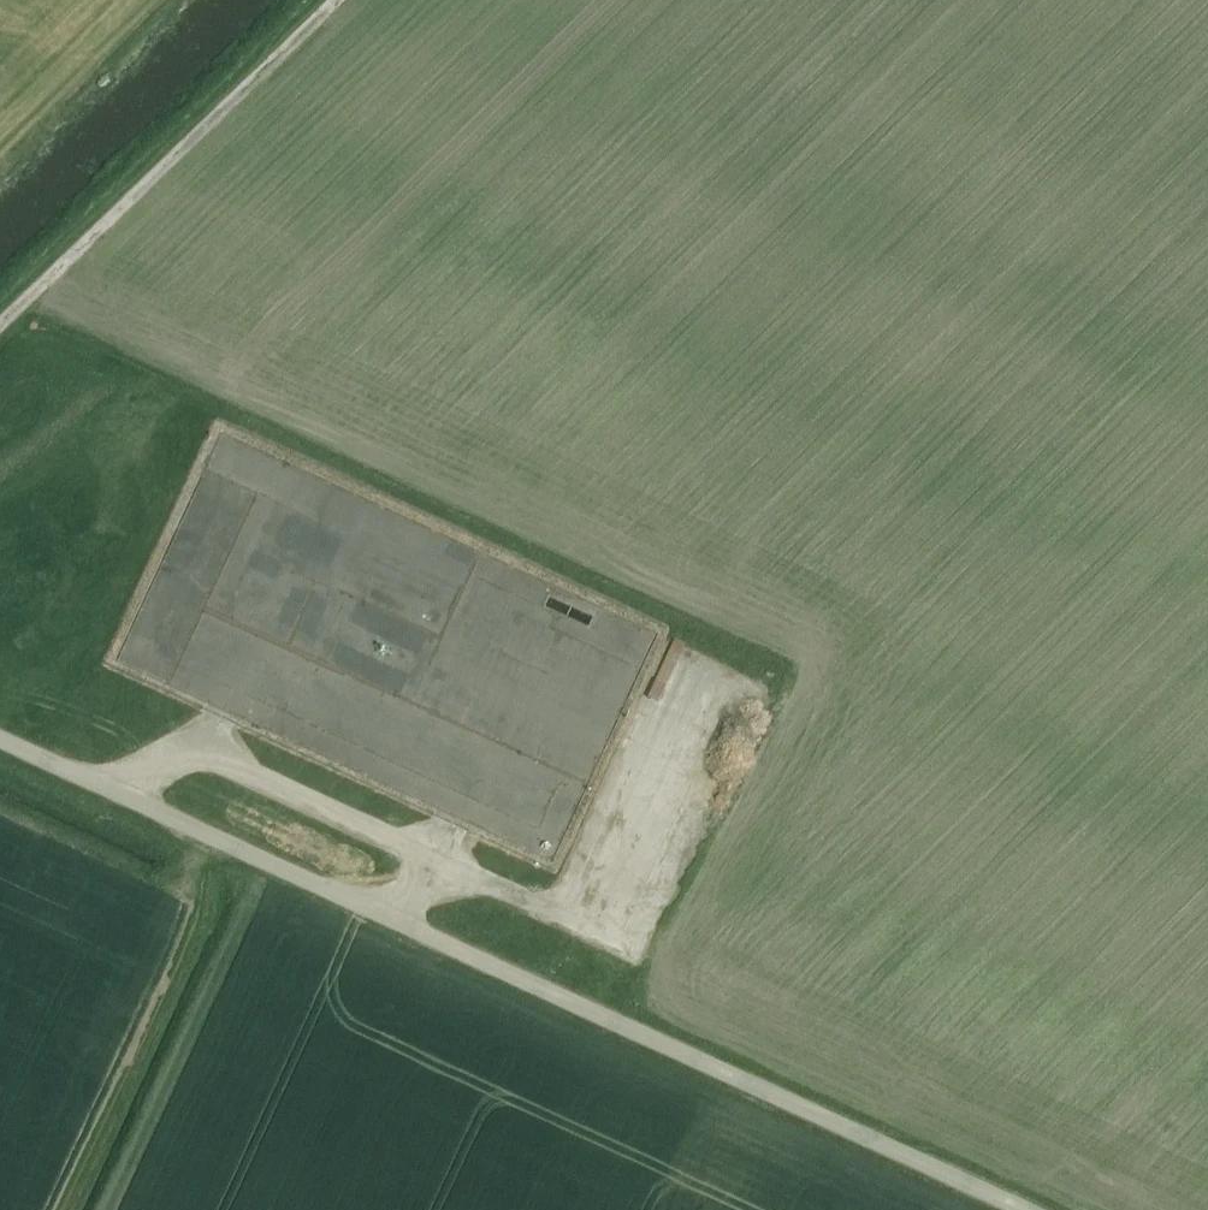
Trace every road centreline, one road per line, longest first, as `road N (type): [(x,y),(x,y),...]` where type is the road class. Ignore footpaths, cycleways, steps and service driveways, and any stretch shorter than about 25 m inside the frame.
road 1 (unclassified): [(1020,1209),(0,741)]
road 2 (unclassified): [(0,326),(340,0)]

